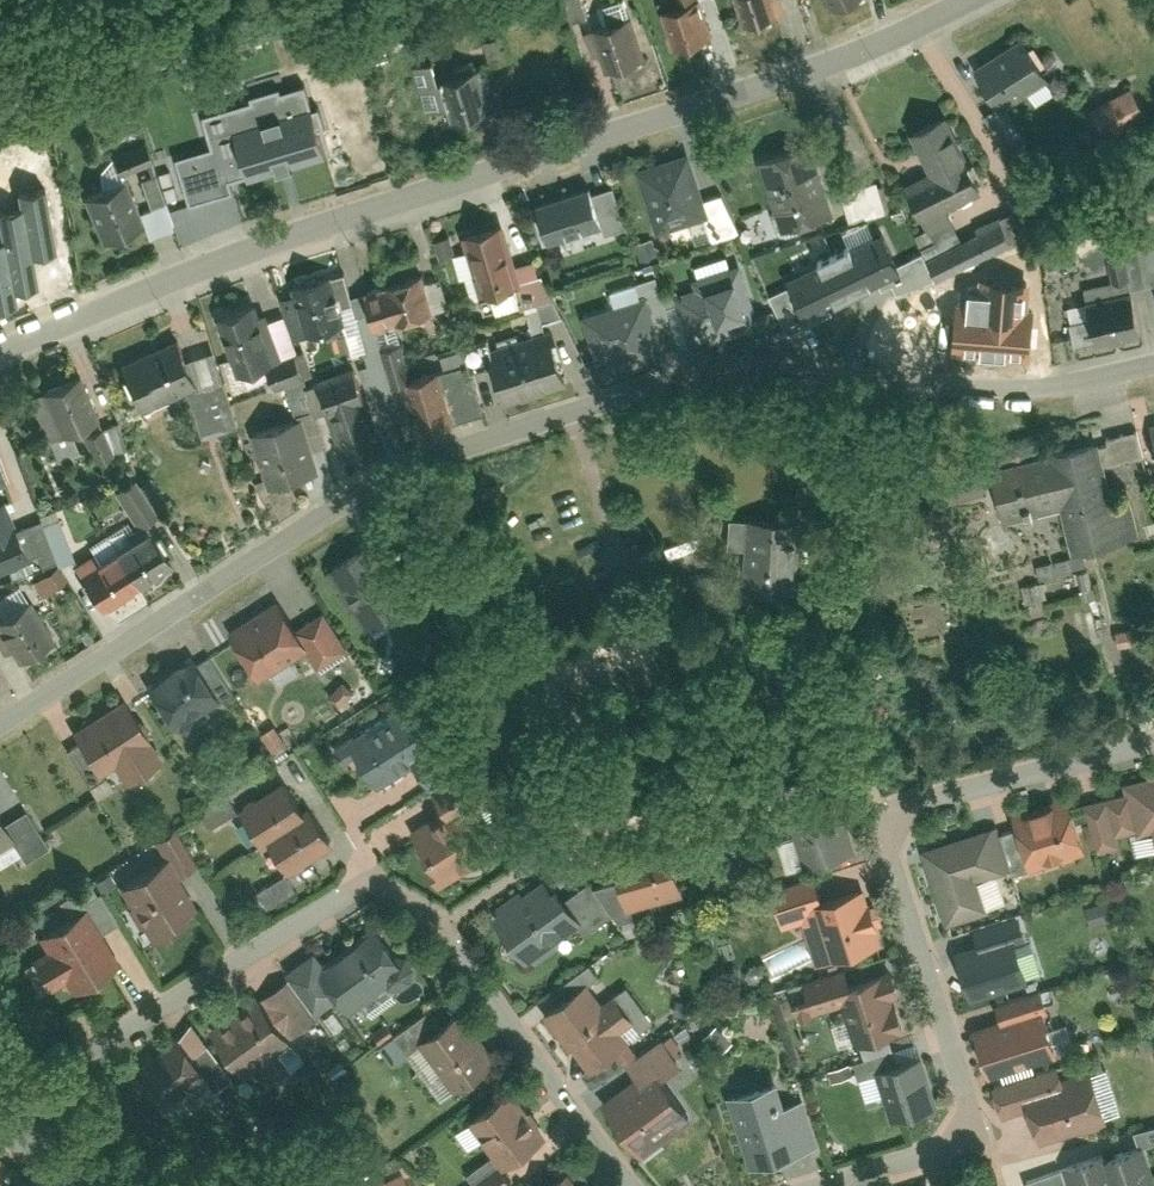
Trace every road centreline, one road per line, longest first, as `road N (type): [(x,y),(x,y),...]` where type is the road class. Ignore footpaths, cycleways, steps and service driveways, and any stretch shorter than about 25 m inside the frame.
road 1 (residential): [(1153,366),(1089,380),(990,386),(738,363),(584,406),(451,449),(345,497),(0,722)]
road 2 (residential): [(0,353),(189,272),(792,80),(977,0)]
road 3 (residential): [(0,1113),(363,888),(419,900),(624,1185)]
road 4 (residential): [(823,1185),(977,1135),(881,811)]
road 5 (residential): [(1153,745),(881,811)]

